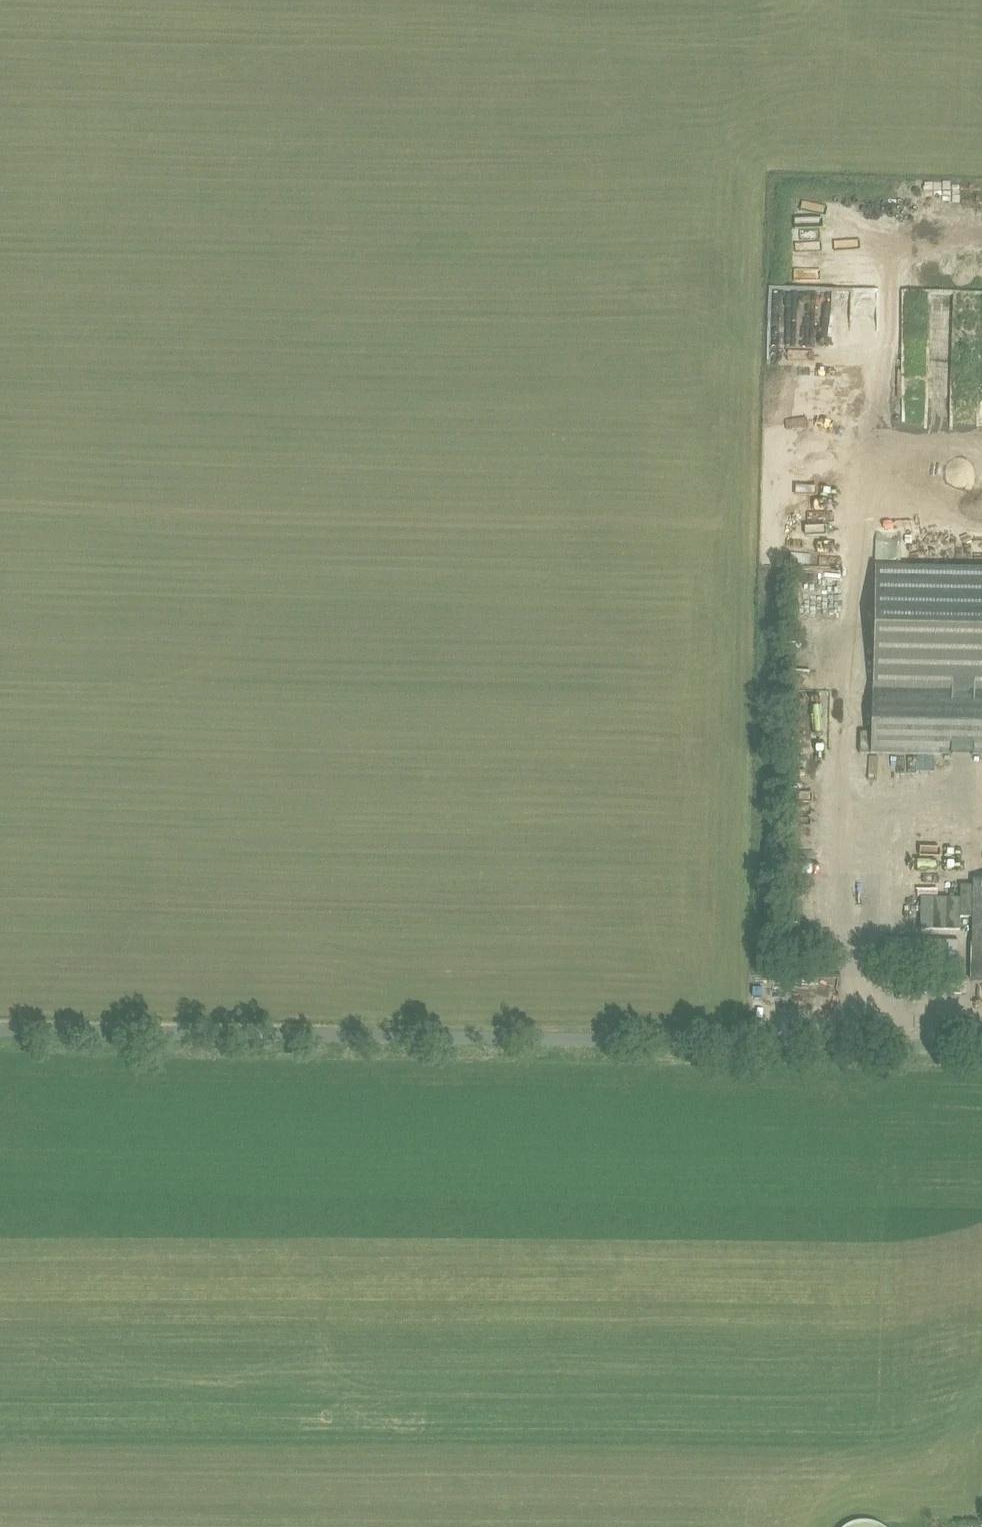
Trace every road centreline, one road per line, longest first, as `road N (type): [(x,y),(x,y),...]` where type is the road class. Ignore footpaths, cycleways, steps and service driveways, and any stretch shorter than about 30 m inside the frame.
road 1 (unclassified): [(981,1042),(0,1030)]

